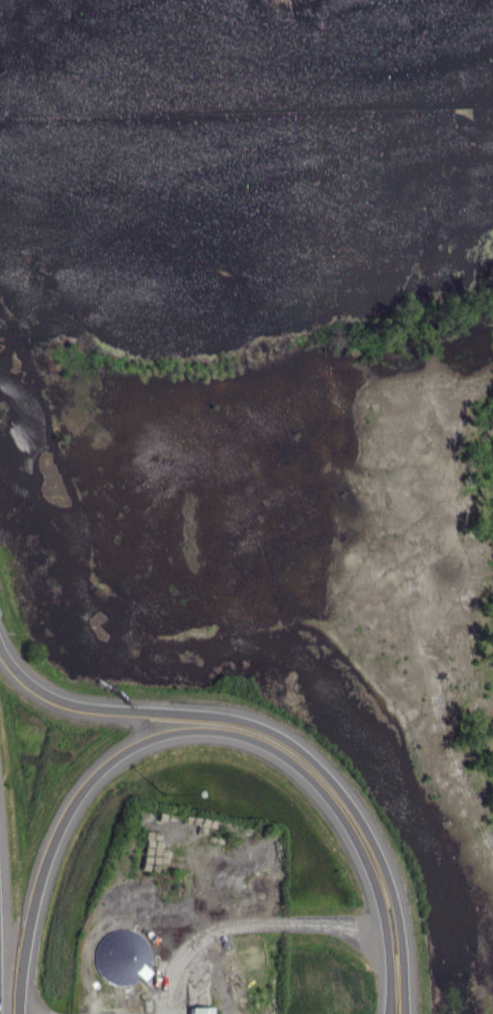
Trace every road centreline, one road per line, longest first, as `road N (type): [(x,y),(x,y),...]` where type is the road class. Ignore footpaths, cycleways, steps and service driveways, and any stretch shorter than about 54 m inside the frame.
road 1 (motorway): [(18,1013),(31,911),(83,787),(131,746),(189,730),(255,743),(286,760),(343,823),(381,913),(388,969)]
road 2 (motorway): [(406,1013),(396,904),(378,851),(321,767),(285,738),(241,720),(69,703),(33,686),(0,646)]

